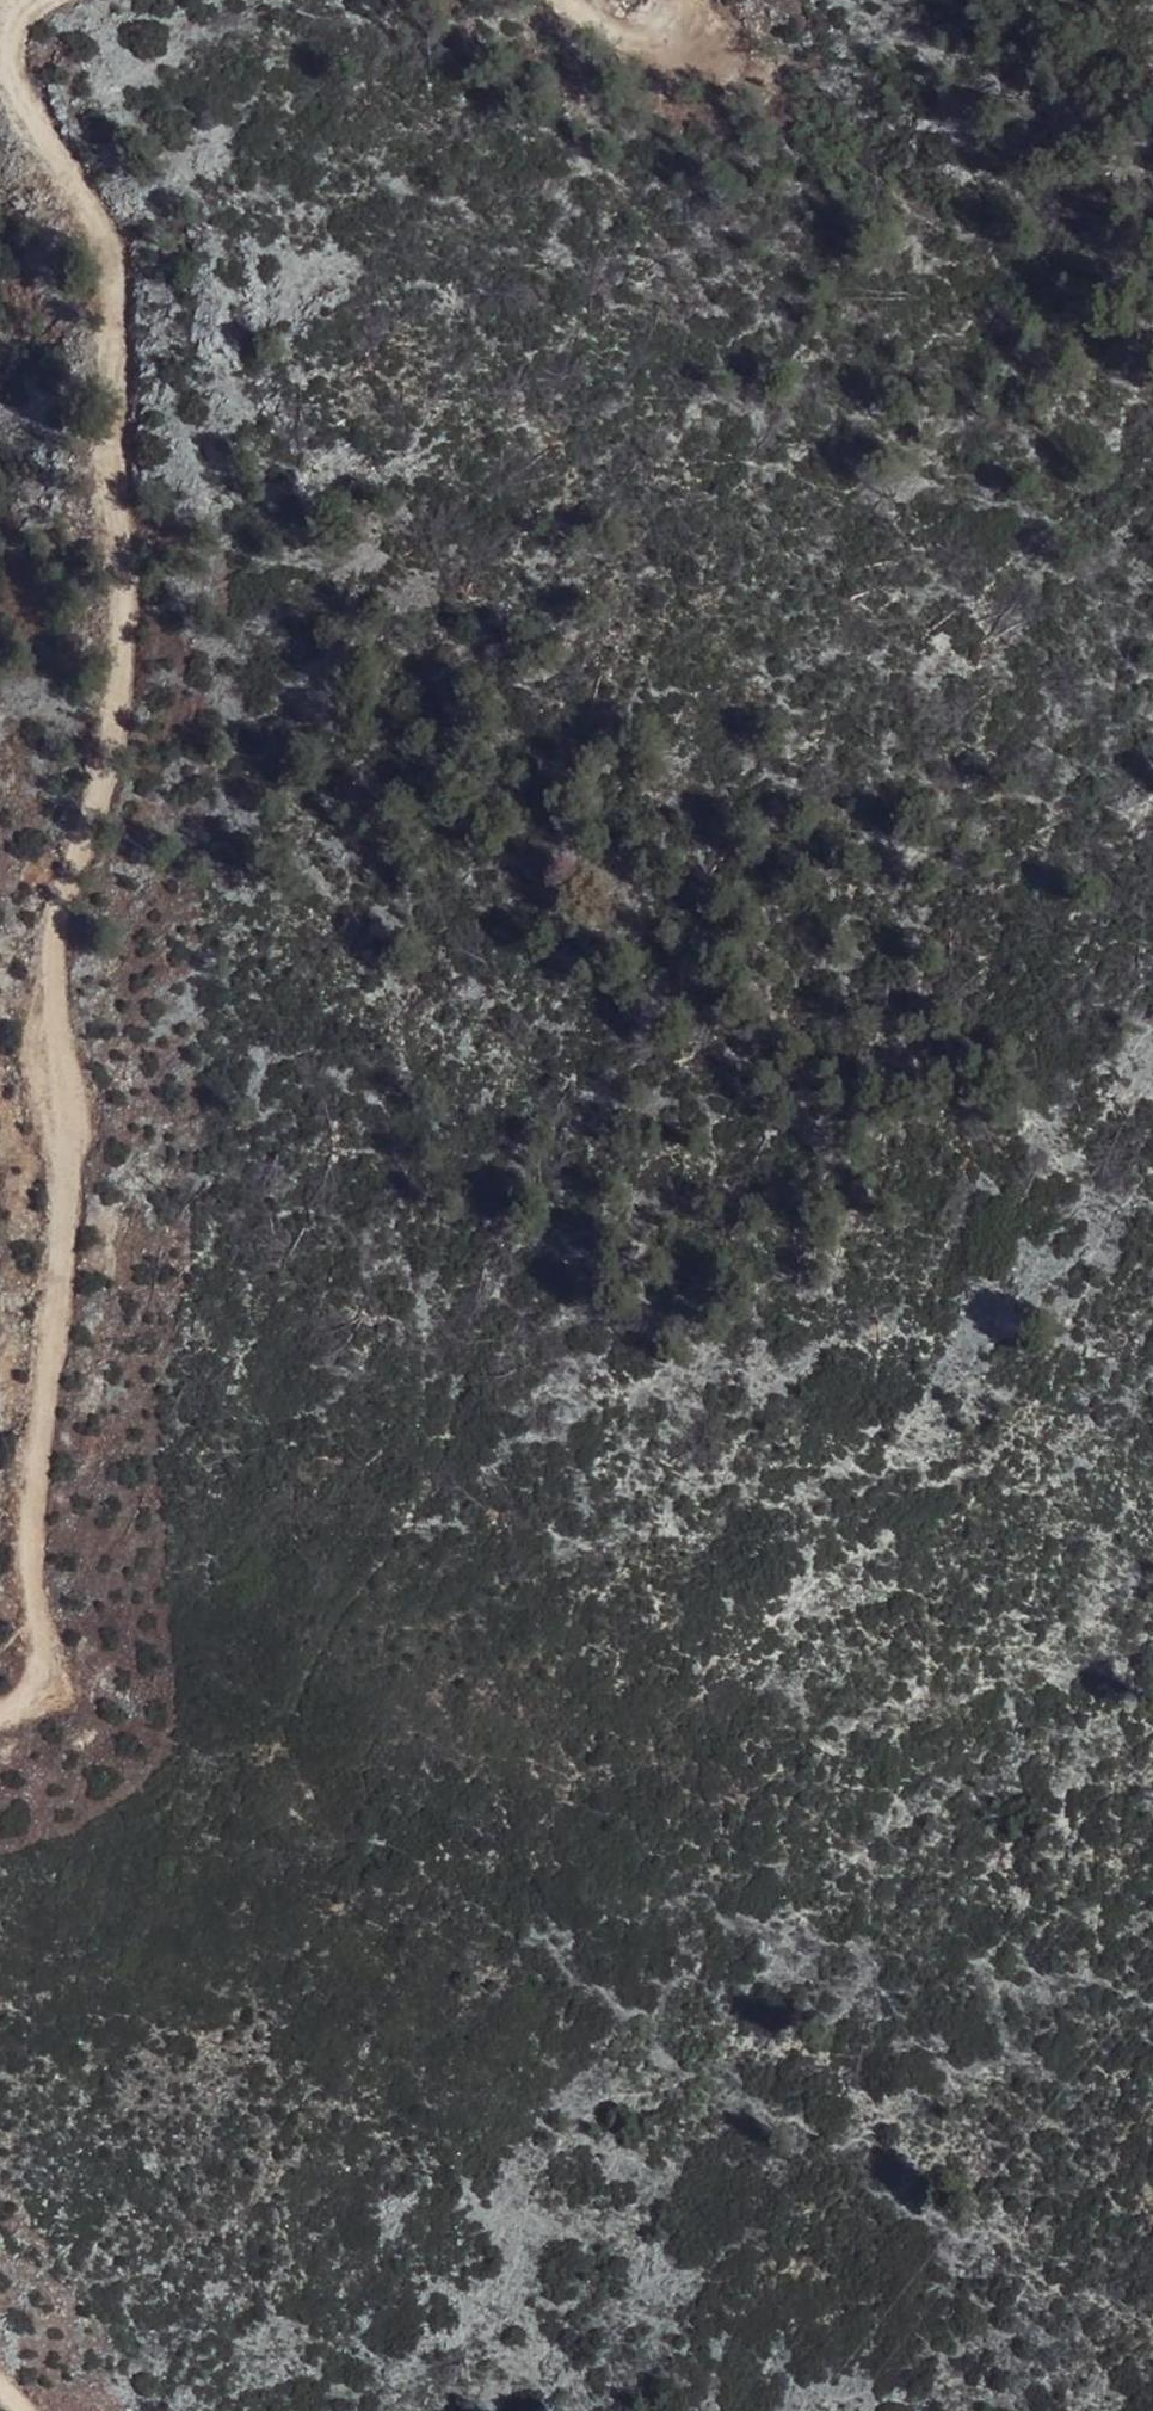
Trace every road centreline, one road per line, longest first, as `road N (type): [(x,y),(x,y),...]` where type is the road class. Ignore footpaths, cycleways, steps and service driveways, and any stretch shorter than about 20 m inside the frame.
road 1 (track): [(44,1652),(31,1554),(66,1186),(55,940),(112,773),(118,555),(109,448),(111,257),(14,79),(7,36),(32,0)]
road 2 (track): [(576,0),(637,35),(674,0)]

